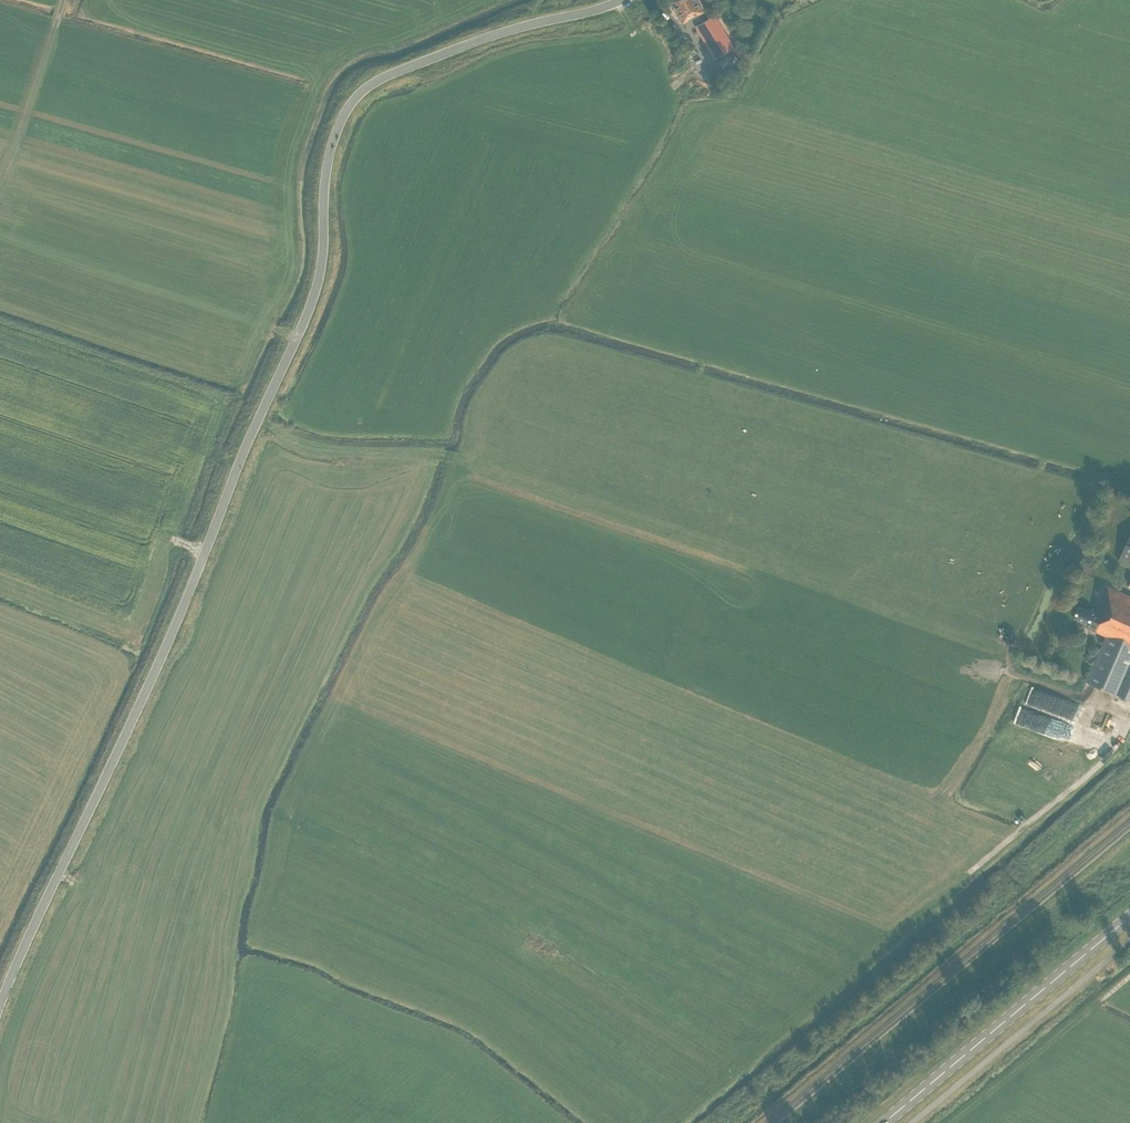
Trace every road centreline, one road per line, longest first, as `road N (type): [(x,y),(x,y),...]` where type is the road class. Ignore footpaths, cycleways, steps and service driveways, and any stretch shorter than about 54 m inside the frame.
road 1 (unclassified): [(0,1003),(143,699),(303,325),(322,263),(329,154),(352,103),(386,78),(482,39),(623,0)]
road 2 (tertiary): [(880,1122),(1129,916)]
road 3 (track): [(1129,725),(1089,774),(972,871)]

